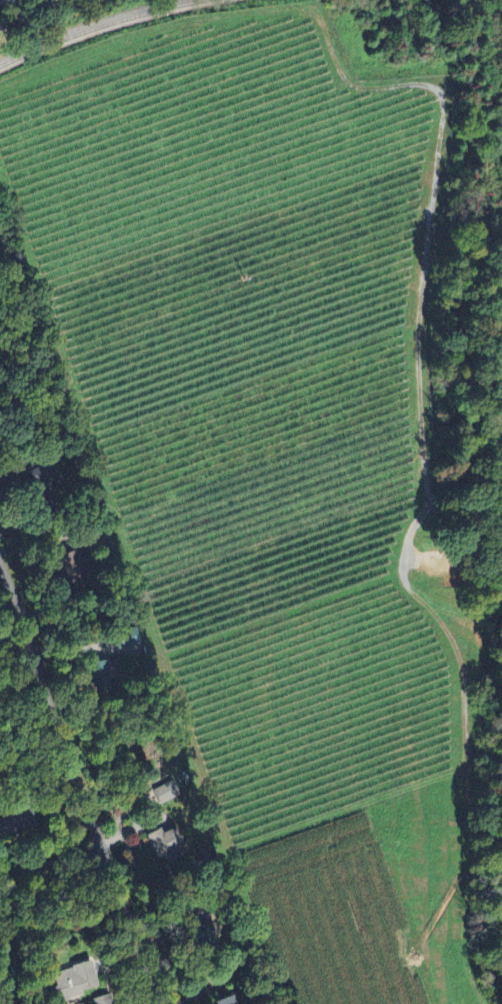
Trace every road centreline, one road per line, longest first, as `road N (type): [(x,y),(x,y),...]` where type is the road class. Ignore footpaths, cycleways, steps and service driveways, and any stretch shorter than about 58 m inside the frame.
road 1 (residential): [(168,1003),(0,560)]
road 2 (residential): [(105,847),(25,873),(10,889),(2,918),(5,1003)]

